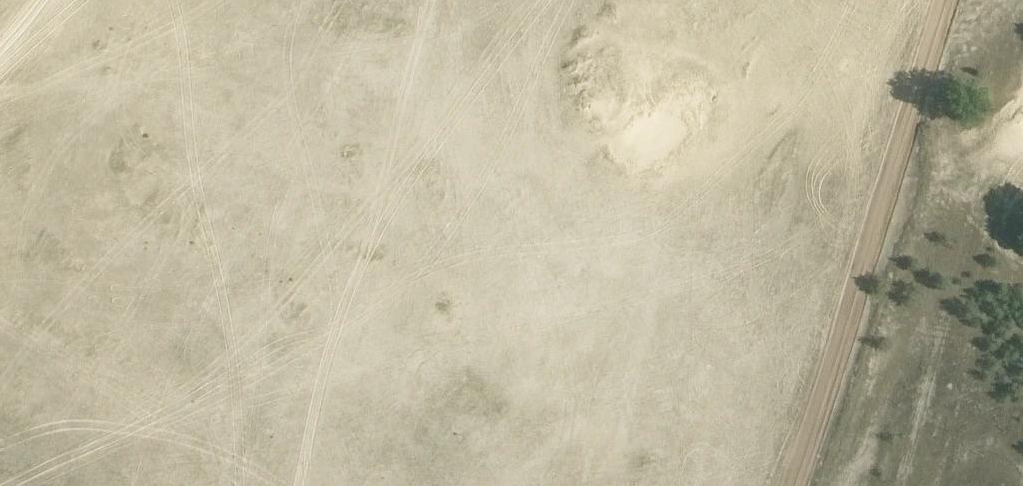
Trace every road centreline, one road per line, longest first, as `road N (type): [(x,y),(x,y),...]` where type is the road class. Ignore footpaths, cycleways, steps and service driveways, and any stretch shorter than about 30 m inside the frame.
road 1 (track): [(794,485),(946,0)]
road 2 (track): [(0,139),(168,41),(209,0)]

